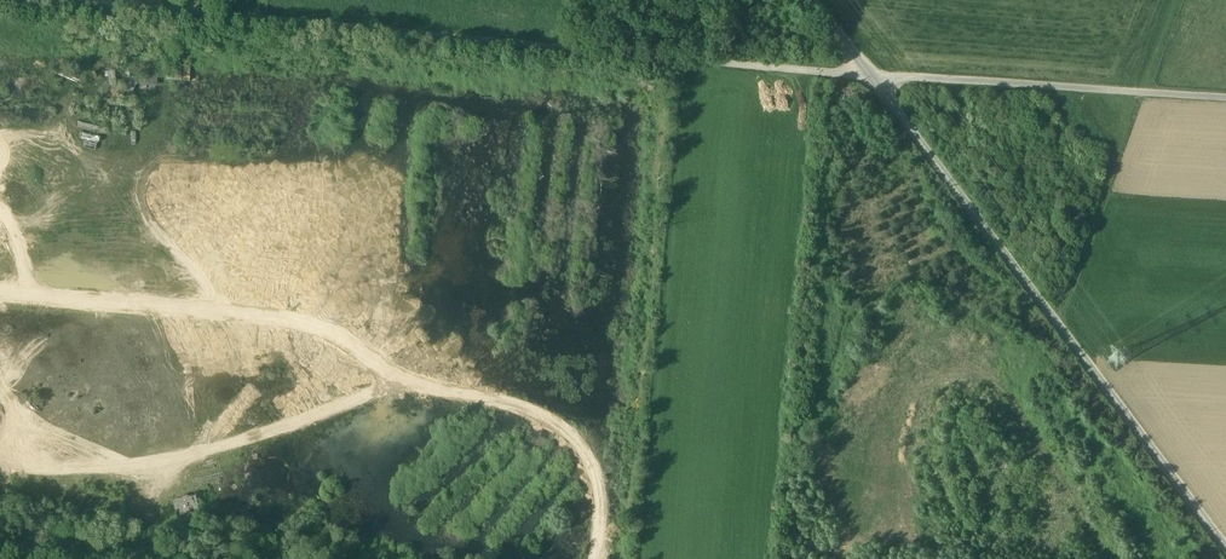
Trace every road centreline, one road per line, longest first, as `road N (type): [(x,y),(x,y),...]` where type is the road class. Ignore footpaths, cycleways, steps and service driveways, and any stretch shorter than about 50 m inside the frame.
road 1 (track): [(594,558),(596,487),(574,444),(522,411),(427,387),(394,382),(175,469),(0,469)]
road 2 (unclassified): [(813,0),(1225,554)]
road 3 (track): [(0,290),(266,317),(349,345),(394,382)]
road 4 (track): [(1143,92),(871,76)]
road 5 (track): [(1059,328),(1143,92)]
road 6 (track): [(126,194),(230,315)]

